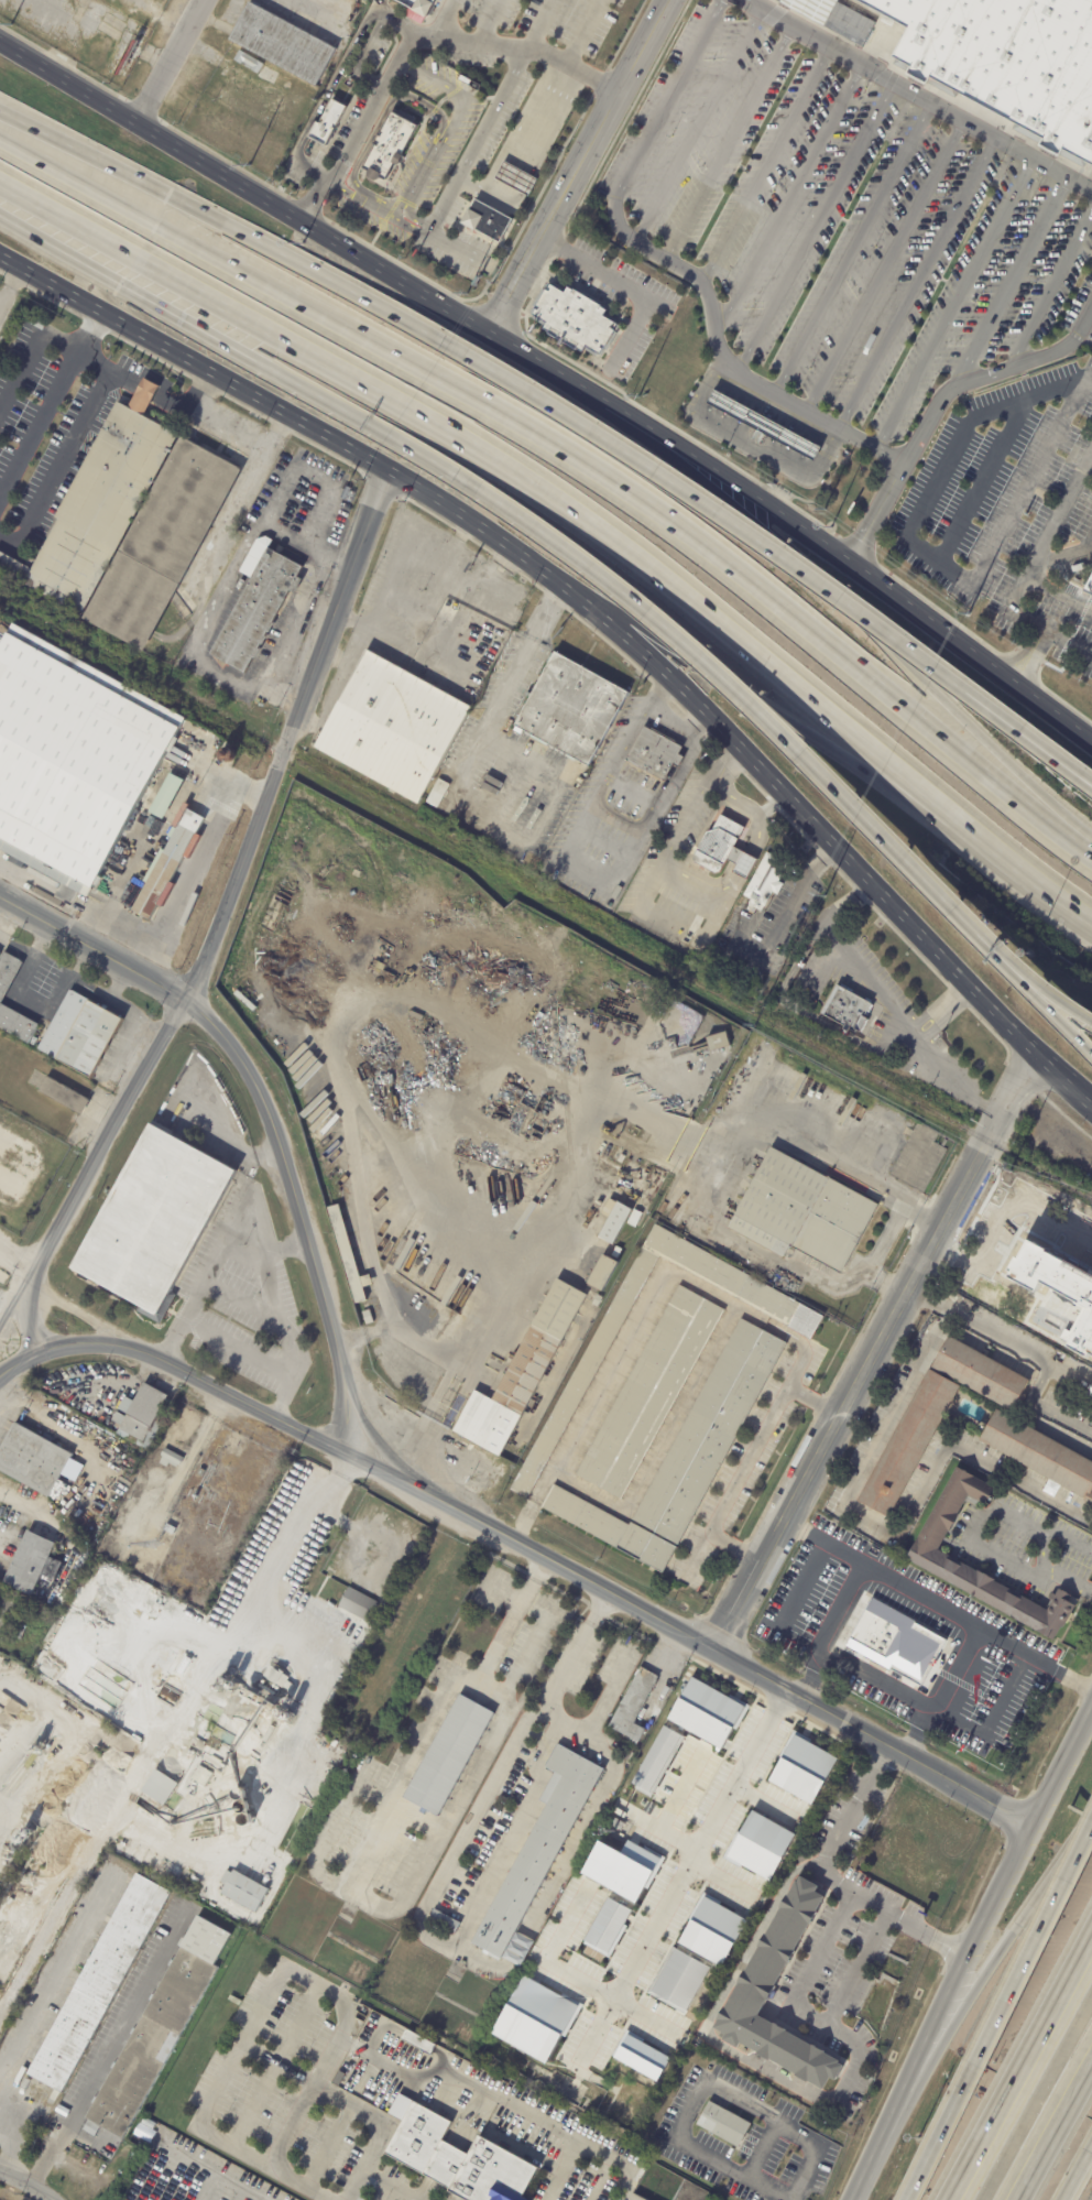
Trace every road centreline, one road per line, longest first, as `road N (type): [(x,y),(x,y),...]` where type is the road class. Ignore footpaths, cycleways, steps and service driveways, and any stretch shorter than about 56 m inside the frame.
road 1 (motorway): [(0,187),(540,492),(708,614),(961,831)]
road 2 (residential): [(1025,1817),(162,1357),(99,1336),(51,1341),(22,1355)]
road 3 (secondary): [(317,429),(384,465),(570,593),(700,704),(1091,1107)]
road 4 (residential): [(384,465),(187,1008),(22,1299)]
road 5 (motorway): [(1091,854),(1000,791),(657,516),(445,384)]
road 6 (motorway): [(1091,786),(791,564),(465,355)]
road 7 (secondary): [(641,428),(0,46)]
road 8 (motorway): [(477,489),(666,625),(1016,969)]
road 9 (residential): [(0,905),(187,1008),(249,1064),(349,1408),(345,1452)]
road 10 (residential): [(1033,1053),(709,1652)]
road 11 (motorway): [(1091,847),(902,658),(641,428)]
road 12 (motorway): [(0,217),(477,489)]
road 13 (motorway): [(465,355),(0,111)]
road 14 (motorway): [(445,384),(0,140)]
road 15 (secondary): [(1091,1694),(1025,1817),(883,2127)]
road 16 (motorway): [(570,593),(633,624),(961,831)]
road 17 (secondary): [(1014,683),(746,490),(641,428)]
road 18 (residential): [(666,0),(484,336)]
road 19 (motorway): [(1091,1808),(883,2127)]
road 20 (secondary): [(0,256),(317,429)]
road 21 (motorway): [(1091,1938),(950,2199)]
road 22 (motorway): [(1091,1821),(974,2063)]
road 23 (motorway): [(1012,2199),(1091,2058)]
road 24 (motorway): [(961,831),(1091,926)]
road 25 (residential): [(203,0),(134,127)]

